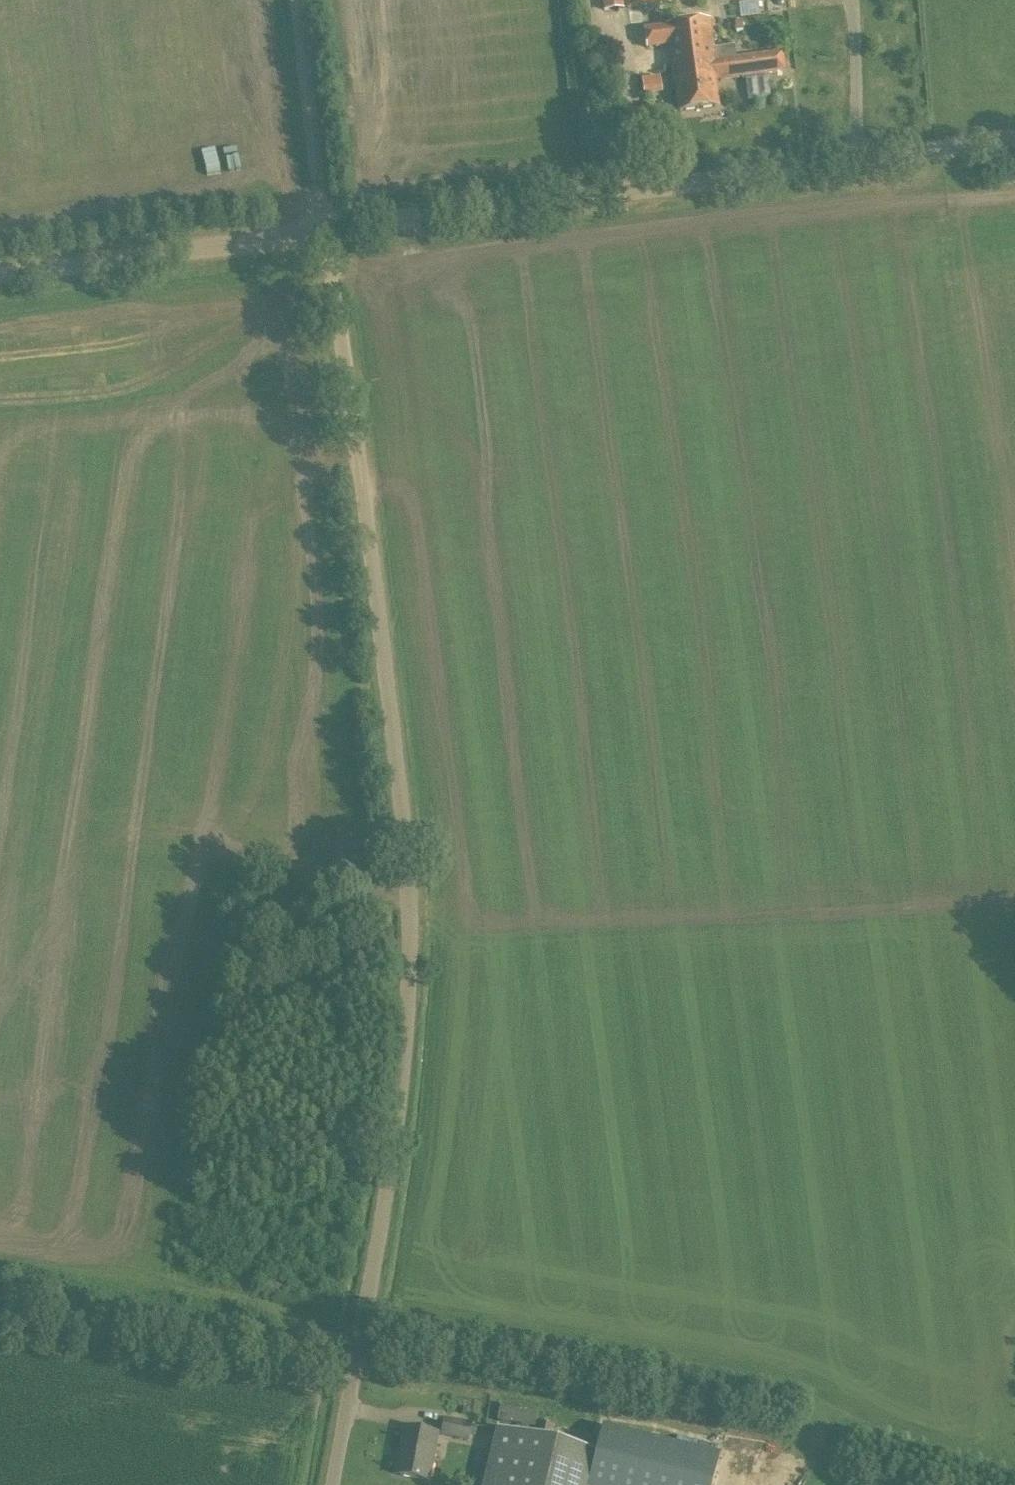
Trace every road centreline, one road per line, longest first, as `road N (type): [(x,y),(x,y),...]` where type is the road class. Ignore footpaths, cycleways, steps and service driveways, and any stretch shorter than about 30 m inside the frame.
road 1 (unclassified): [(332,1484),(395,1149),(412,926),(397,751),(328,231)]
road 2 (unclassified): [(328,231),(1014,139)]
road 3 (unclassified): [(0,274),(328,231)]
road 4 (track): [(296,0),(328,231)]

